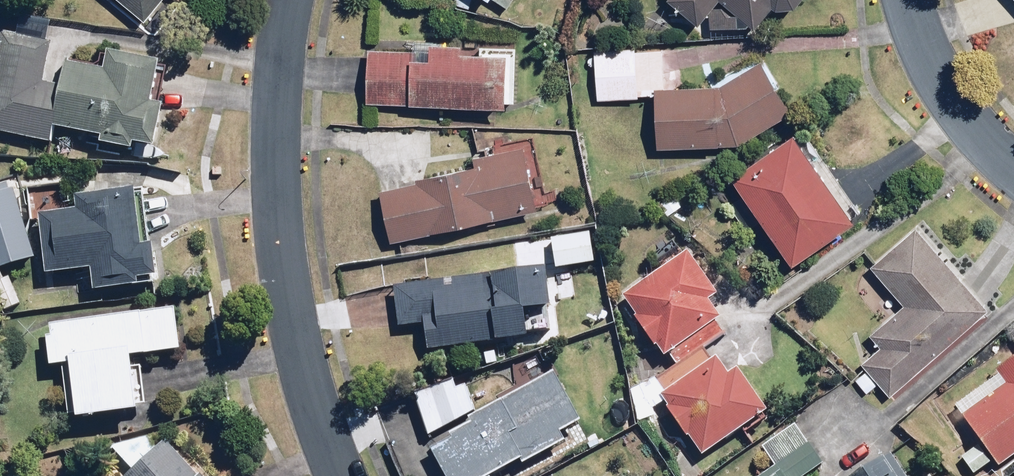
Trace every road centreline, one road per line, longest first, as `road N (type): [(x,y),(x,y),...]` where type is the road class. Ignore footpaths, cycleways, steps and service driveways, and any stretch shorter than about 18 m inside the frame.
road 1 (residential): [(343,475),(309,387),(281,234),(278,100),(288,0)]
road 2 (residential): [(1013,172),(947,94),(912,0)]

